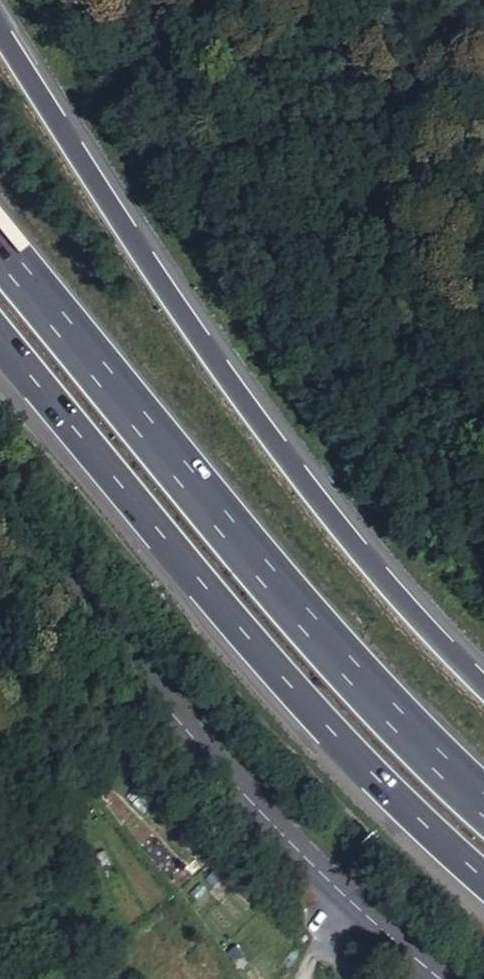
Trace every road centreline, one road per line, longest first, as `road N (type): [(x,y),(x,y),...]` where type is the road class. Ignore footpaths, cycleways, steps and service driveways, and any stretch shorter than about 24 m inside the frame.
road 1 (trunk): [(483,686),(310,498),(183,324),(0,39)]
road 2 (trunk): [(483,797),(248,545),(0,242)]
road 3 (trunk): [(0,330),(260,648),(483,875)]
road 4 (secondary): [(0,498),(181,726),(435,978)]

